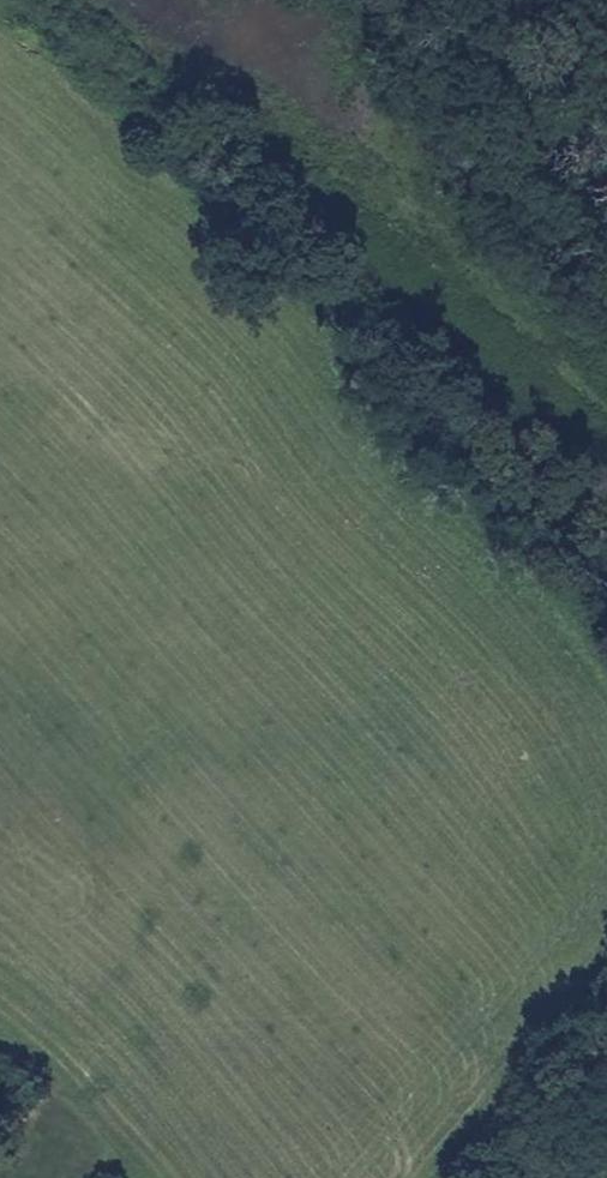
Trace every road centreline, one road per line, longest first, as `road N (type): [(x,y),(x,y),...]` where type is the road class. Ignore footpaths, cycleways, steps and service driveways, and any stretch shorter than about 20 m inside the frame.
road 1 (track): [(606,1035),(495,1177)]

